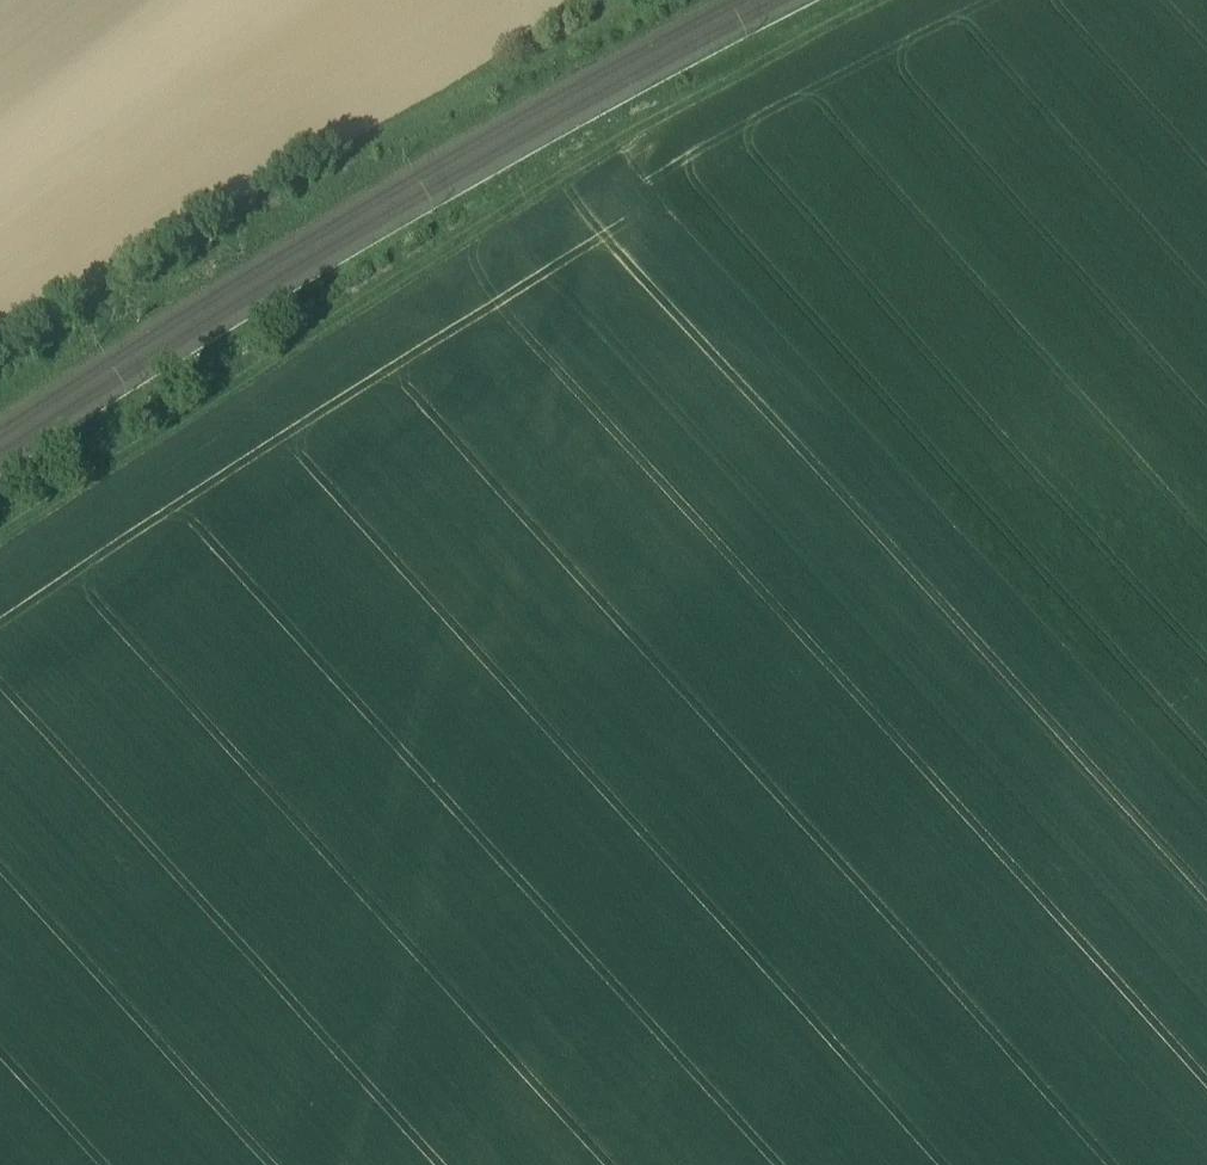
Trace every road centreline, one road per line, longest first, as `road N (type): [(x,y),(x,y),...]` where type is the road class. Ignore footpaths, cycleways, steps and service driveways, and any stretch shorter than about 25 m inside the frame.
road 1 (track): [(895,0),(579,166),(394,282),(189,441),(0,565)]
road 2 (track): [(620,8),(298,175),(90,327),(0,378)]

